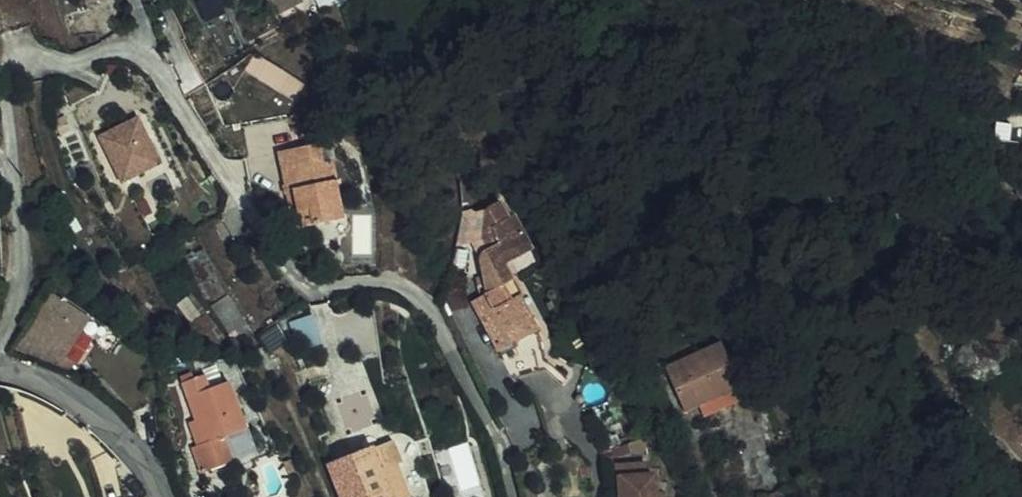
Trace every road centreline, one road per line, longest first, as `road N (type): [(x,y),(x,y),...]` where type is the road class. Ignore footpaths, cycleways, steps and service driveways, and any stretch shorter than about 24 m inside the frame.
road 1 (residential): [(161,496),(102,418),(0,370)]

